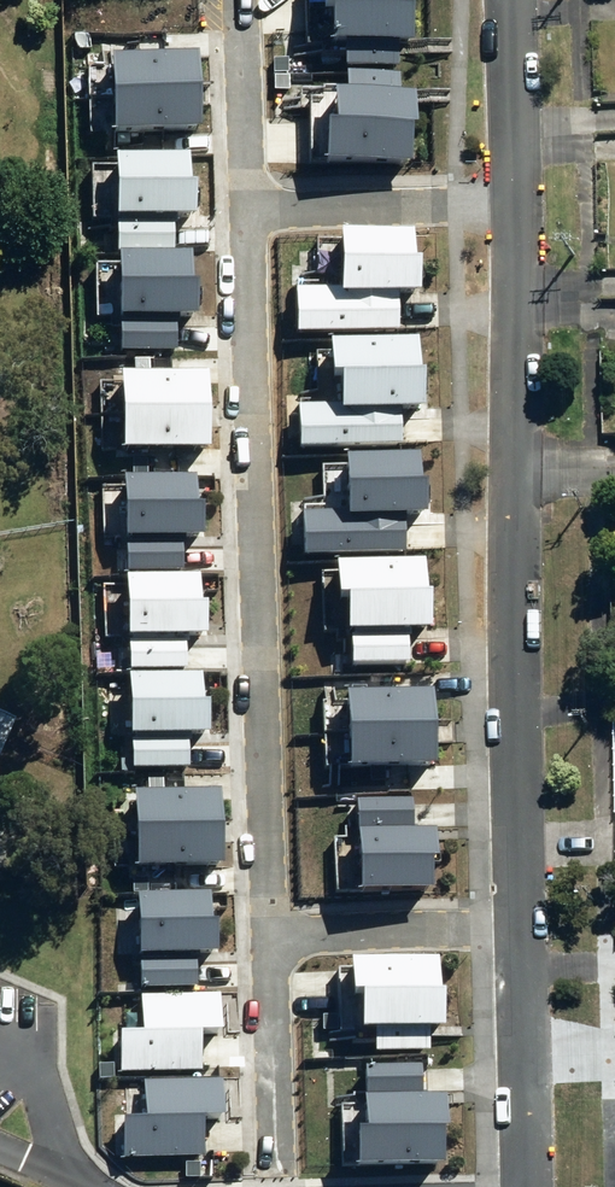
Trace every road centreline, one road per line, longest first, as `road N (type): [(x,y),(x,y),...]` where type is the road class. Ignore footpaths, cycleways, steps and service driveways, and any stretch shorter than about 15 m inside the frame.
road 1 (residential): [(248,208),(268,935)]
road 2 (residential): [(513,204),(522,928)]
road 3 (residential): [(513,204),(248,208)]
road 4 (residential): [(522,928),(527,1186)]
road 5 (residential): [(522,928),(268,935)]
road 6 (residential): [(268,935),(275,1175)]
road 7 (residential): [(243,0),(248,208)]
road 8 (residential): [(508,0),(513,204)]

